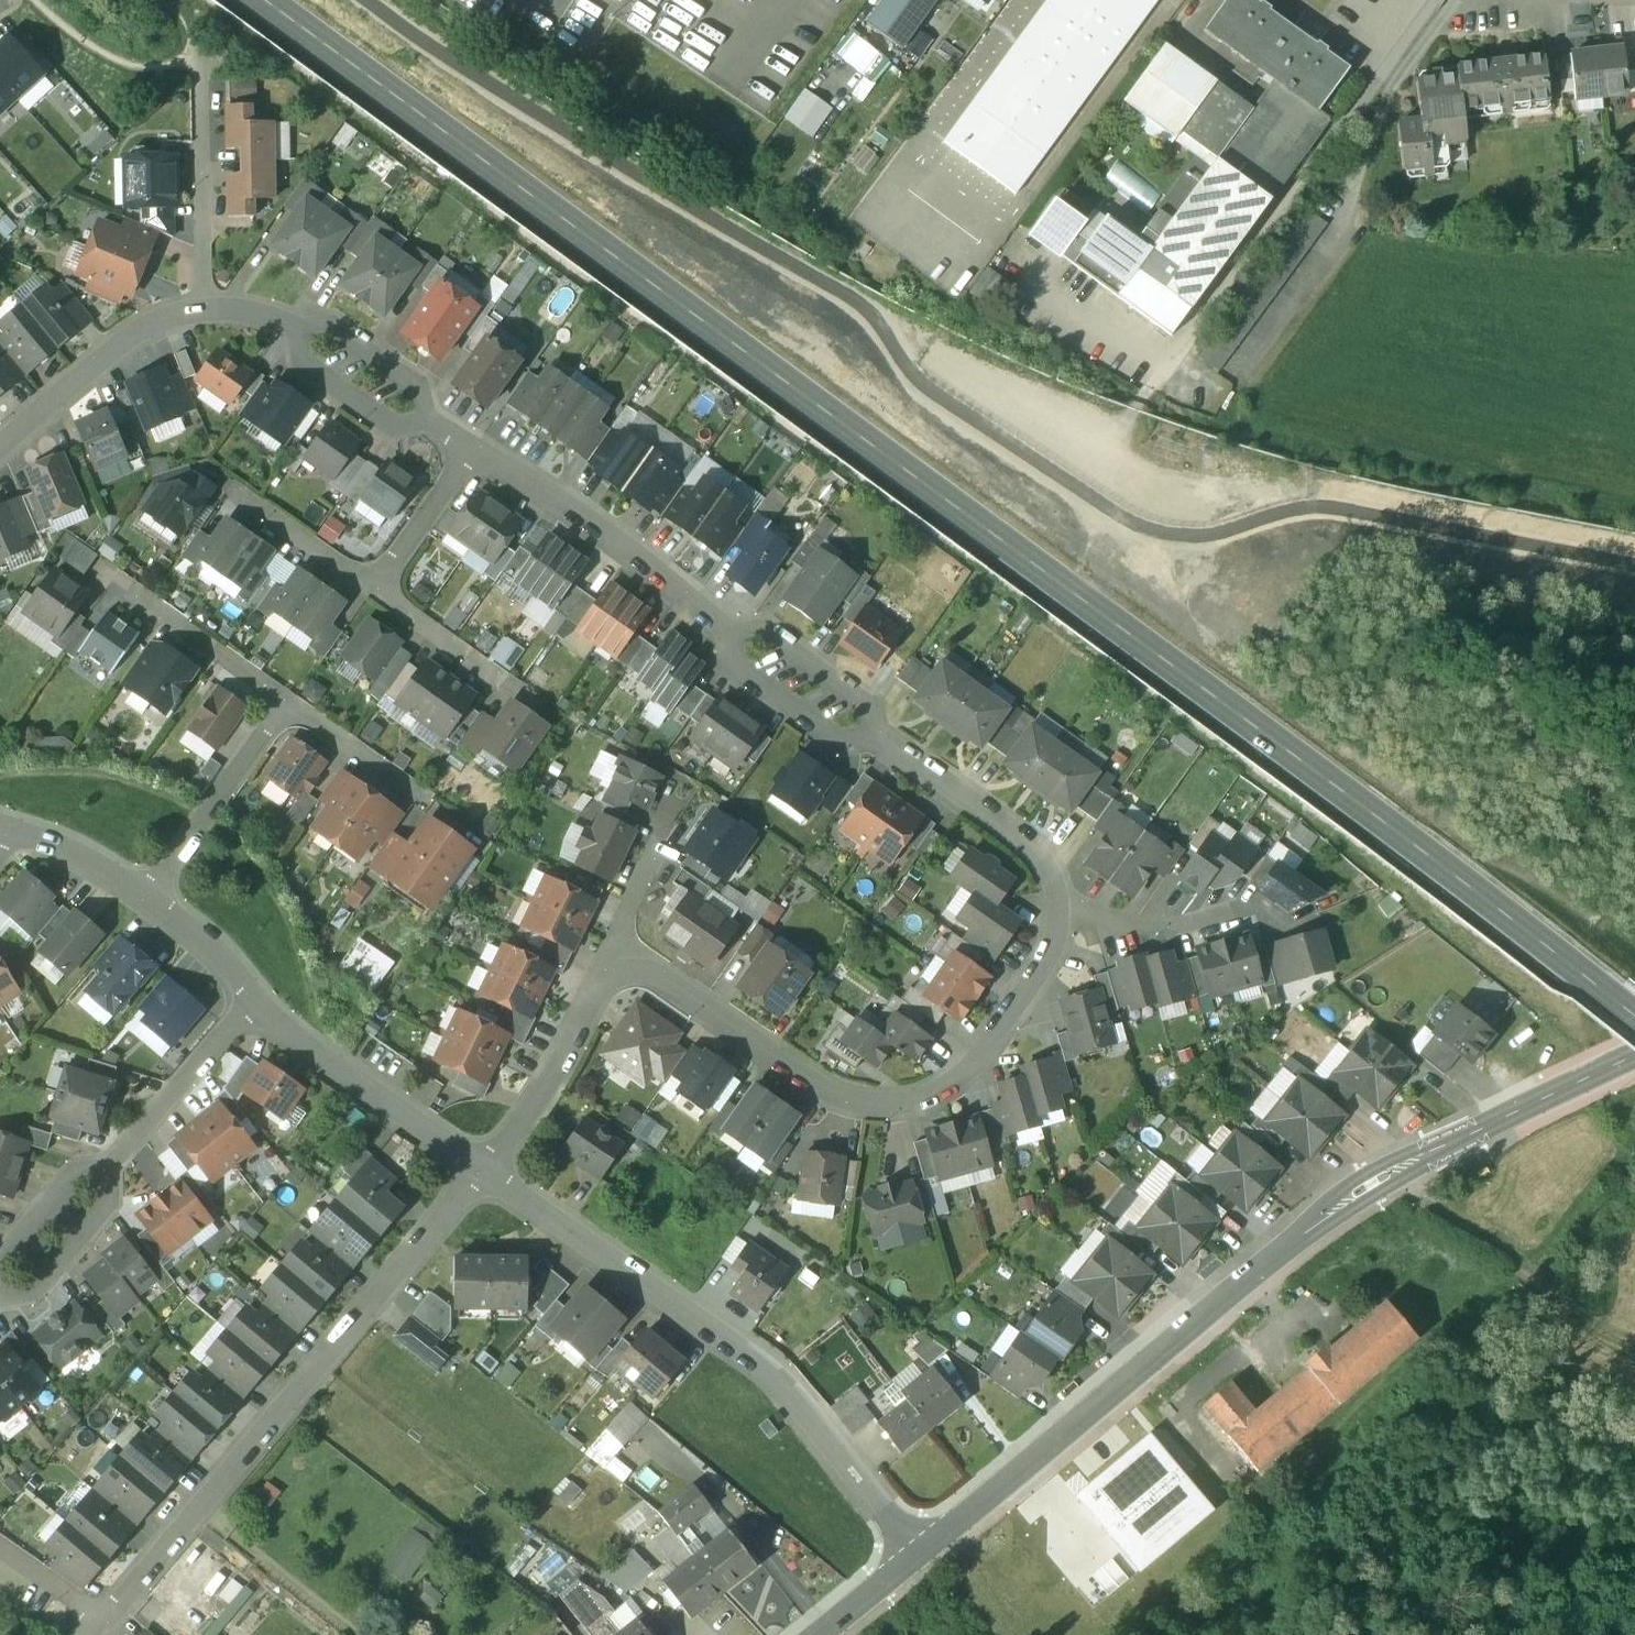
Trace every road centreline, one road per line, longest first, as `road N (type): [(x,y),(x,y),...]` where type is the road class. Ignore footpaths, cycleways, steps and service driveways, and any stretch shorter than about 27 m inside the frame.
road 1 (secondary): [(268,0),(1634,1012)]
road 2 (tertiary): [(920,1554),(1372,1184),(1634,1056)]
road 3 (residential): [(482,1172),(107,1634)]
road 4 (residential): [(482,1172),(772,1375),(920,1554)]
road 5 (residential): [(1062,920),(1049,960),(951,1085),(879,1110),(836,1097),(675,984),(622,971)]
road 6 (residential): [(468,453),(609,540),(733,639)]
road 7 (track): [(1634,1354),(1393,1173)]
road 8 (residential): [(244,1008),(482,1172)]
road 9 (residential): [(208,305),(198,31)]
road 10 (residential): [(0,448),(152,318),(208,305)]
road 11 (residential): [(886,749),(1042,860),(1062,920)]
road 12 (residential): [(295,708),(84,567)]
road 13 (residential): [(622,971),(603,988),(523,1122),(482,1172)]
road 14 (residential): [(146,899),(295,708)]
road 15 (residential): [(106,1170),(244,1008)]
road 16 (residential): [(733,639),(738,670),(837,746),(886,749)]
road 17 (residential): [(886,749),(869,713),(772,636),(733,639)]
road 18 (residential): [(295,326),(302,362),(395,426),(432,429)]
road 19 (residential): [(1246,911),(1170,928),(1062,920)]
road 20 (residential): [(432,429),(421,393),(329,329),(295,326)]
road 21 (residential): [(443,813),(295,708)]
road 22 (residential): [(2,1294),(29,1293),(106,1204),(106,1170)]
road 23 (residential): [(106,1170),(73,1179),(0,1265),(2,1294)]
road 24 (residential): [(468,453),(377,587)]
road 25 (residential): [(7,841),(97,869),(146,899)]
road 26 (residential): [(146,899),(197,938),(244,1008)]
road 27 (residential): [(658,844),(611,933),(622,971)]
road 28 (residential): [(0,1557),(107,1634)]
road 29 (tertiary): [(818,1634),(920,1554)]

